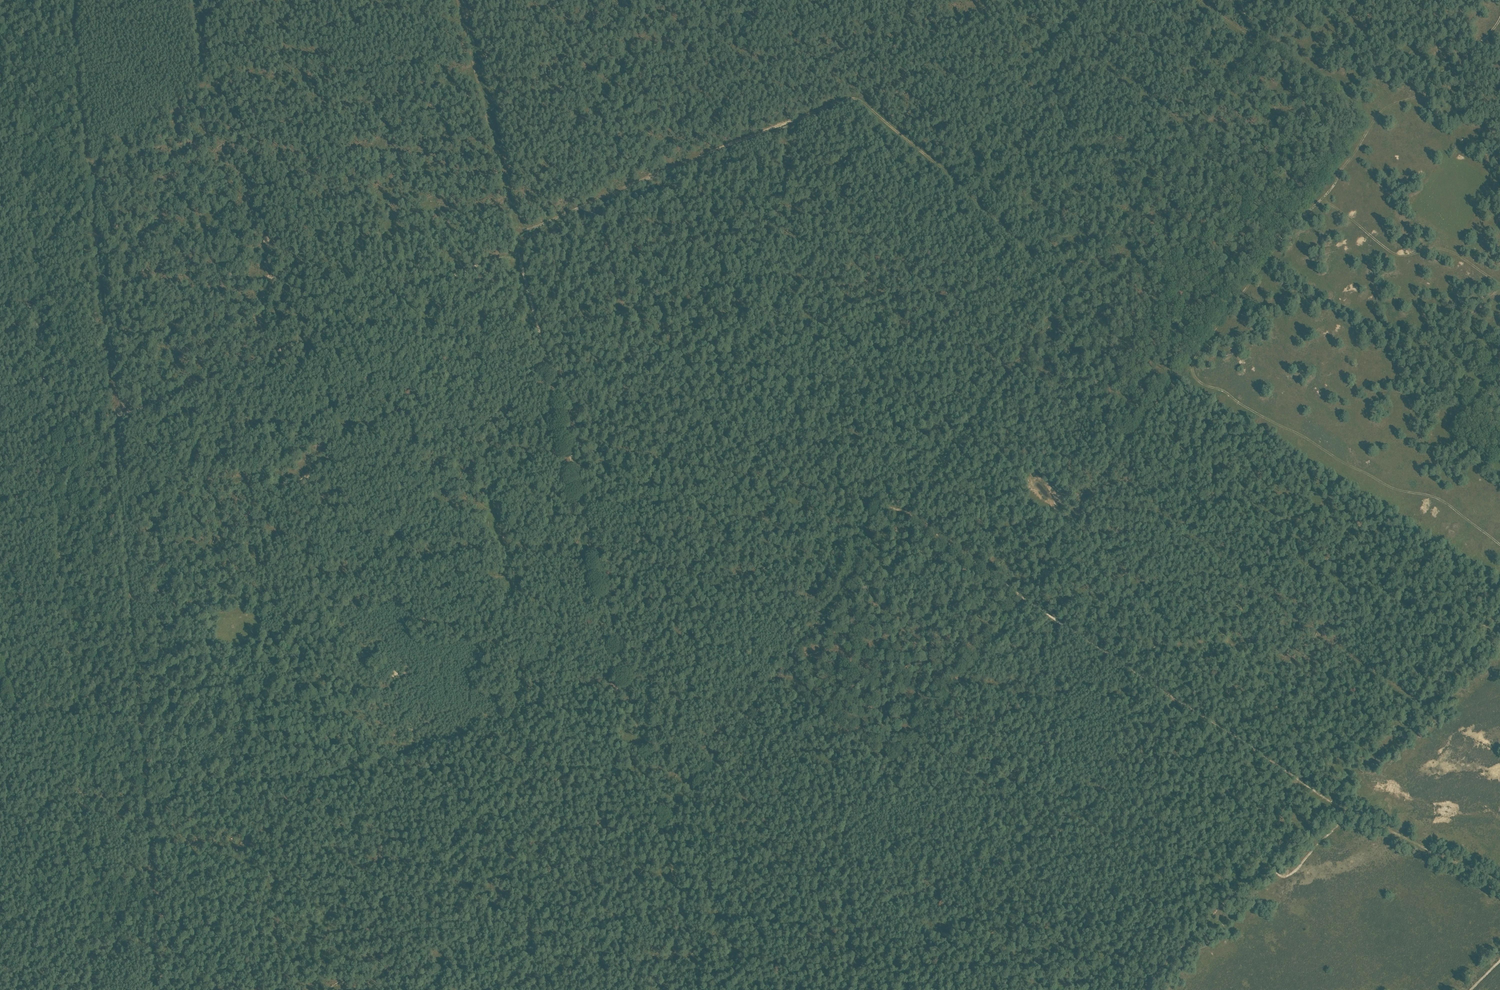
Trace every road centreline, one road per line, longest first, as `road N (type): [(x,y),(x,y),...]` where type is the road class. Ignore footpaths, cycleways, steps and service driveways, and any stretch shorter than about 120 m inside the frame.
road 1 (track): [(1068,287),(851,99),(518,229),(458,0)]
road 2 (track): [(700,989),(566,440)]
road 3 (track): [(520,248),(148,404),(113,412),(47,400)]
road 4 (track): [(1499,545),(1444,501),(1385,484),(1203,384),(1193,363)]
road 5 (track): [(1193,363),(1129,436),(1015,594)]
road 6 (track): [(1313,205),(1338,210),(1393,253),(1444,249),(1499,285)]
road 7 (track): [(1193,363),(1313,205)]
road 8 (track): [(566,440),(520,248)]
road 9 (track): [(47,400),(38,302),(0,307)]

